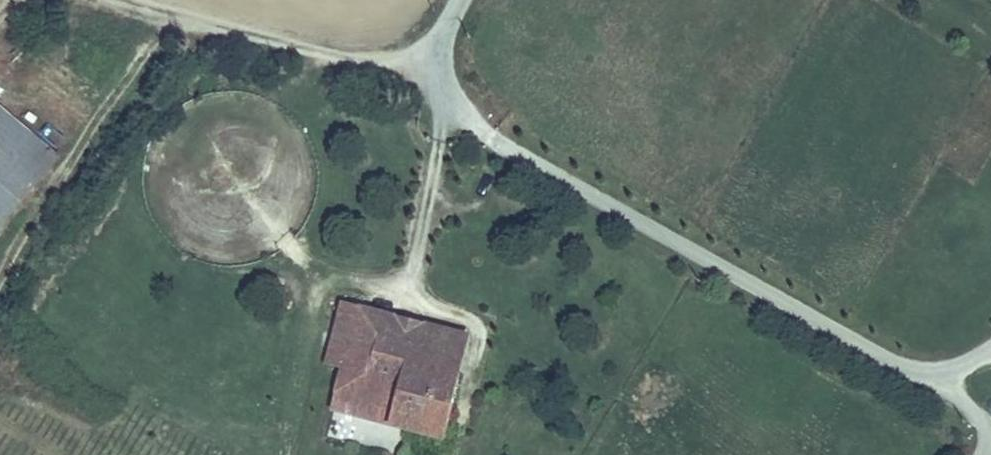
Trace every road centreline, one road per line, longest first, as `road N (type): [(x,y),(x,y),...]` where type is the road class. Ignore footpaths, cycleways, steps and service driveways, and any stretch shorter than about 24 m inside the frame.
road 1 (unclassified): [(459,0),(435,69),(476,125),(540,167),(900,370),(947,379),(990,351)]
road 2 (track): [(287,454),(314,300),(329,288),(394,291),(412,282),(449,99)]
road 3 (track): [(435,69),(287,53),(98,0)]

